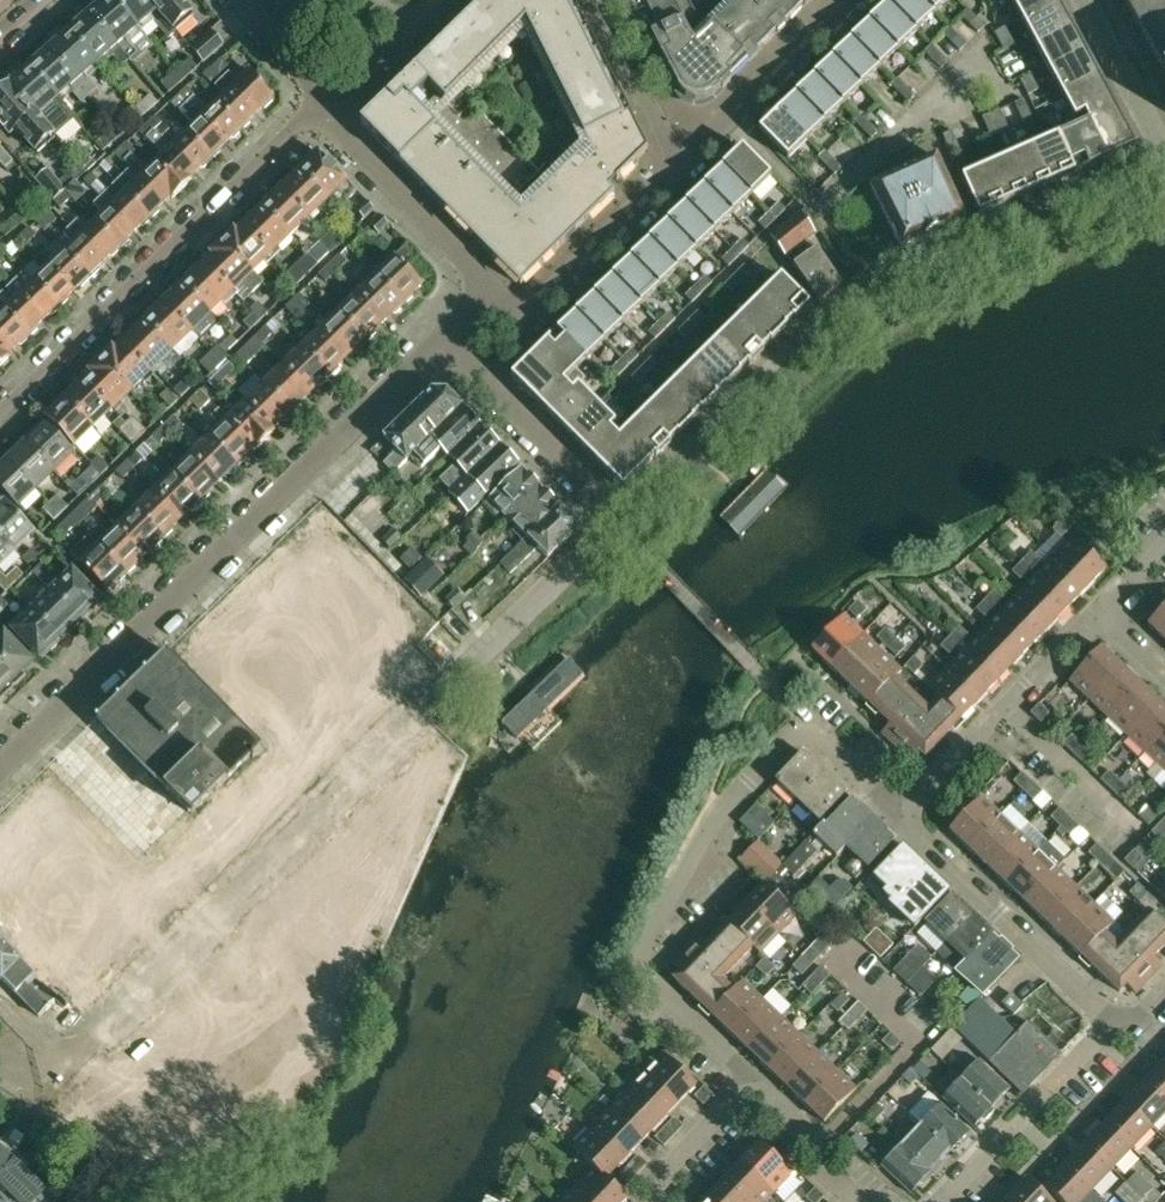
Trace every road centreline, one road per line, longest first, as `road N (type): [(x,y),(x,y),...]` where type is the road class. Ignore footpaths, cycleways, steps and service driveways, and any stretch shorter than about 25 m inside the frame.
road 1 (residential): [(617,519),(822,315),(899,268),(1164,148),(1084,0)]
road 2 (residential): [(60,1067),(617,519)]
road 3 (residential): [(0,774),(443,344)]
road 4 (residential): [(754,1081),(646,976),(643,957),(711,818),(808,719)]
road 5 (residential): [(323,106),(0,418)]
road 6 (residential): [(729,119),(821,208),(991,40)]
road 7 (residential): [(1106,1018),(901,814)]
road 8 (residential): [(494,293),(323,106)]
road 9 (residential): [(940,1201),(1106,1018)]
road 10 (residential): [(521,321),(681,164)]
road 11 (residential): [(617,519),(477,378)]
road 12 (residential): [(1144,835),(1007,707)]
road 13 (residential): [(598,0),(681,164)]
road 14 (residential): [(729,119),(846,0)]
road 15 (residential): [(854,1201),(824,1173),(821,1144),(754,1081)]
road 16 (residential): [(654,1201),(665,1167),(754,1081)]
road 17 (residential): [(901,814),(1007,707)]
road 18 (residential): [(323,106),(238,0)]
road 19 (residential): [(1007,707),(1104,612)]
road 20 (residential): [(901,814),(808,719)]

